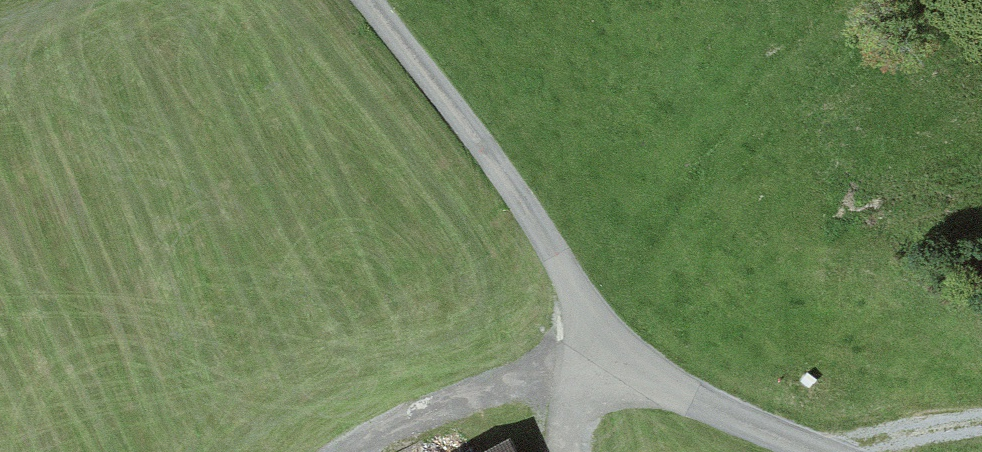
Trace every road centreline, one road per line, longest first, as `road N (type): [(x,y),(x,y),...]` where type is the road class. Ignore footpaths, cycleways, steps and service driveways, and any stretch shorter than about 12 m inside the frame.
road 1 (unclassified): [(363,0),(524,206),(608,337),(688,399),(806,451)]
road 2 (track): [(608,337),(372,451)]
road 3 (track): [(804,451),(981,422)]

